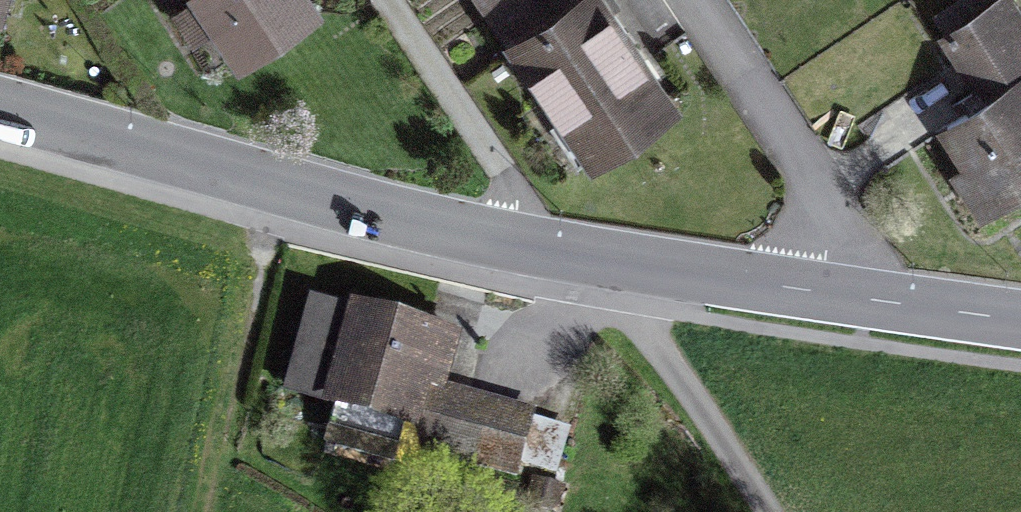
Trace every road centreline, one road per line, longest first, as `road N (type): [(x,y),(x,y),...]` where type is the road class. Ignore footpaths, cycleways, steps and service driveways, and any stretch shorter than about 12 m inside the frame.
road 1 (secondary): [(547,257),(0,113)]
road 2 (residential): [(691,0),(885,301)]
road 3 (secondary): [(885,301),(547,257)]
road 4 (track): [(279,191),(199,511)]
road 5 (residential): [(397,0),(499,159),(547,257)]
road 6 (track): [(763,511),(611,267)]
road 7 (secondary): [(1020,319),(885,301)]

